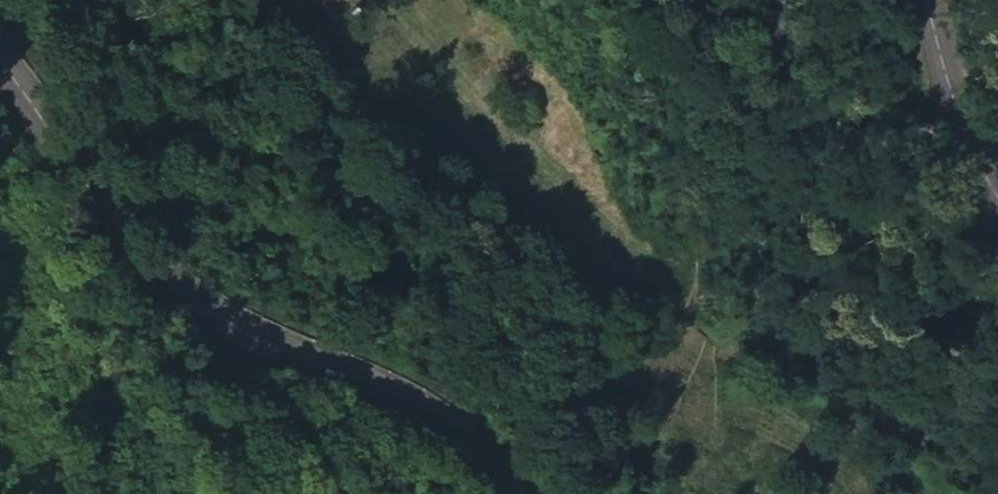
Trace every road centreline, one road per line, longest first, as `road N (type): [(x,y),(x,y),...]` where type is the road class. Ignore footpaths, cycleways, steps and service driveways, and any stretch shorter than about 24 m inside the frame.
road 1 (track): [(934,493),(810,469),(363,0)]
road 2 (secondary): [(513,493),(492,460),(442,414),(204,305),(111,219),(0,56)]
road 3 (secondary): [(930,0),(976,153),(997,192)]

